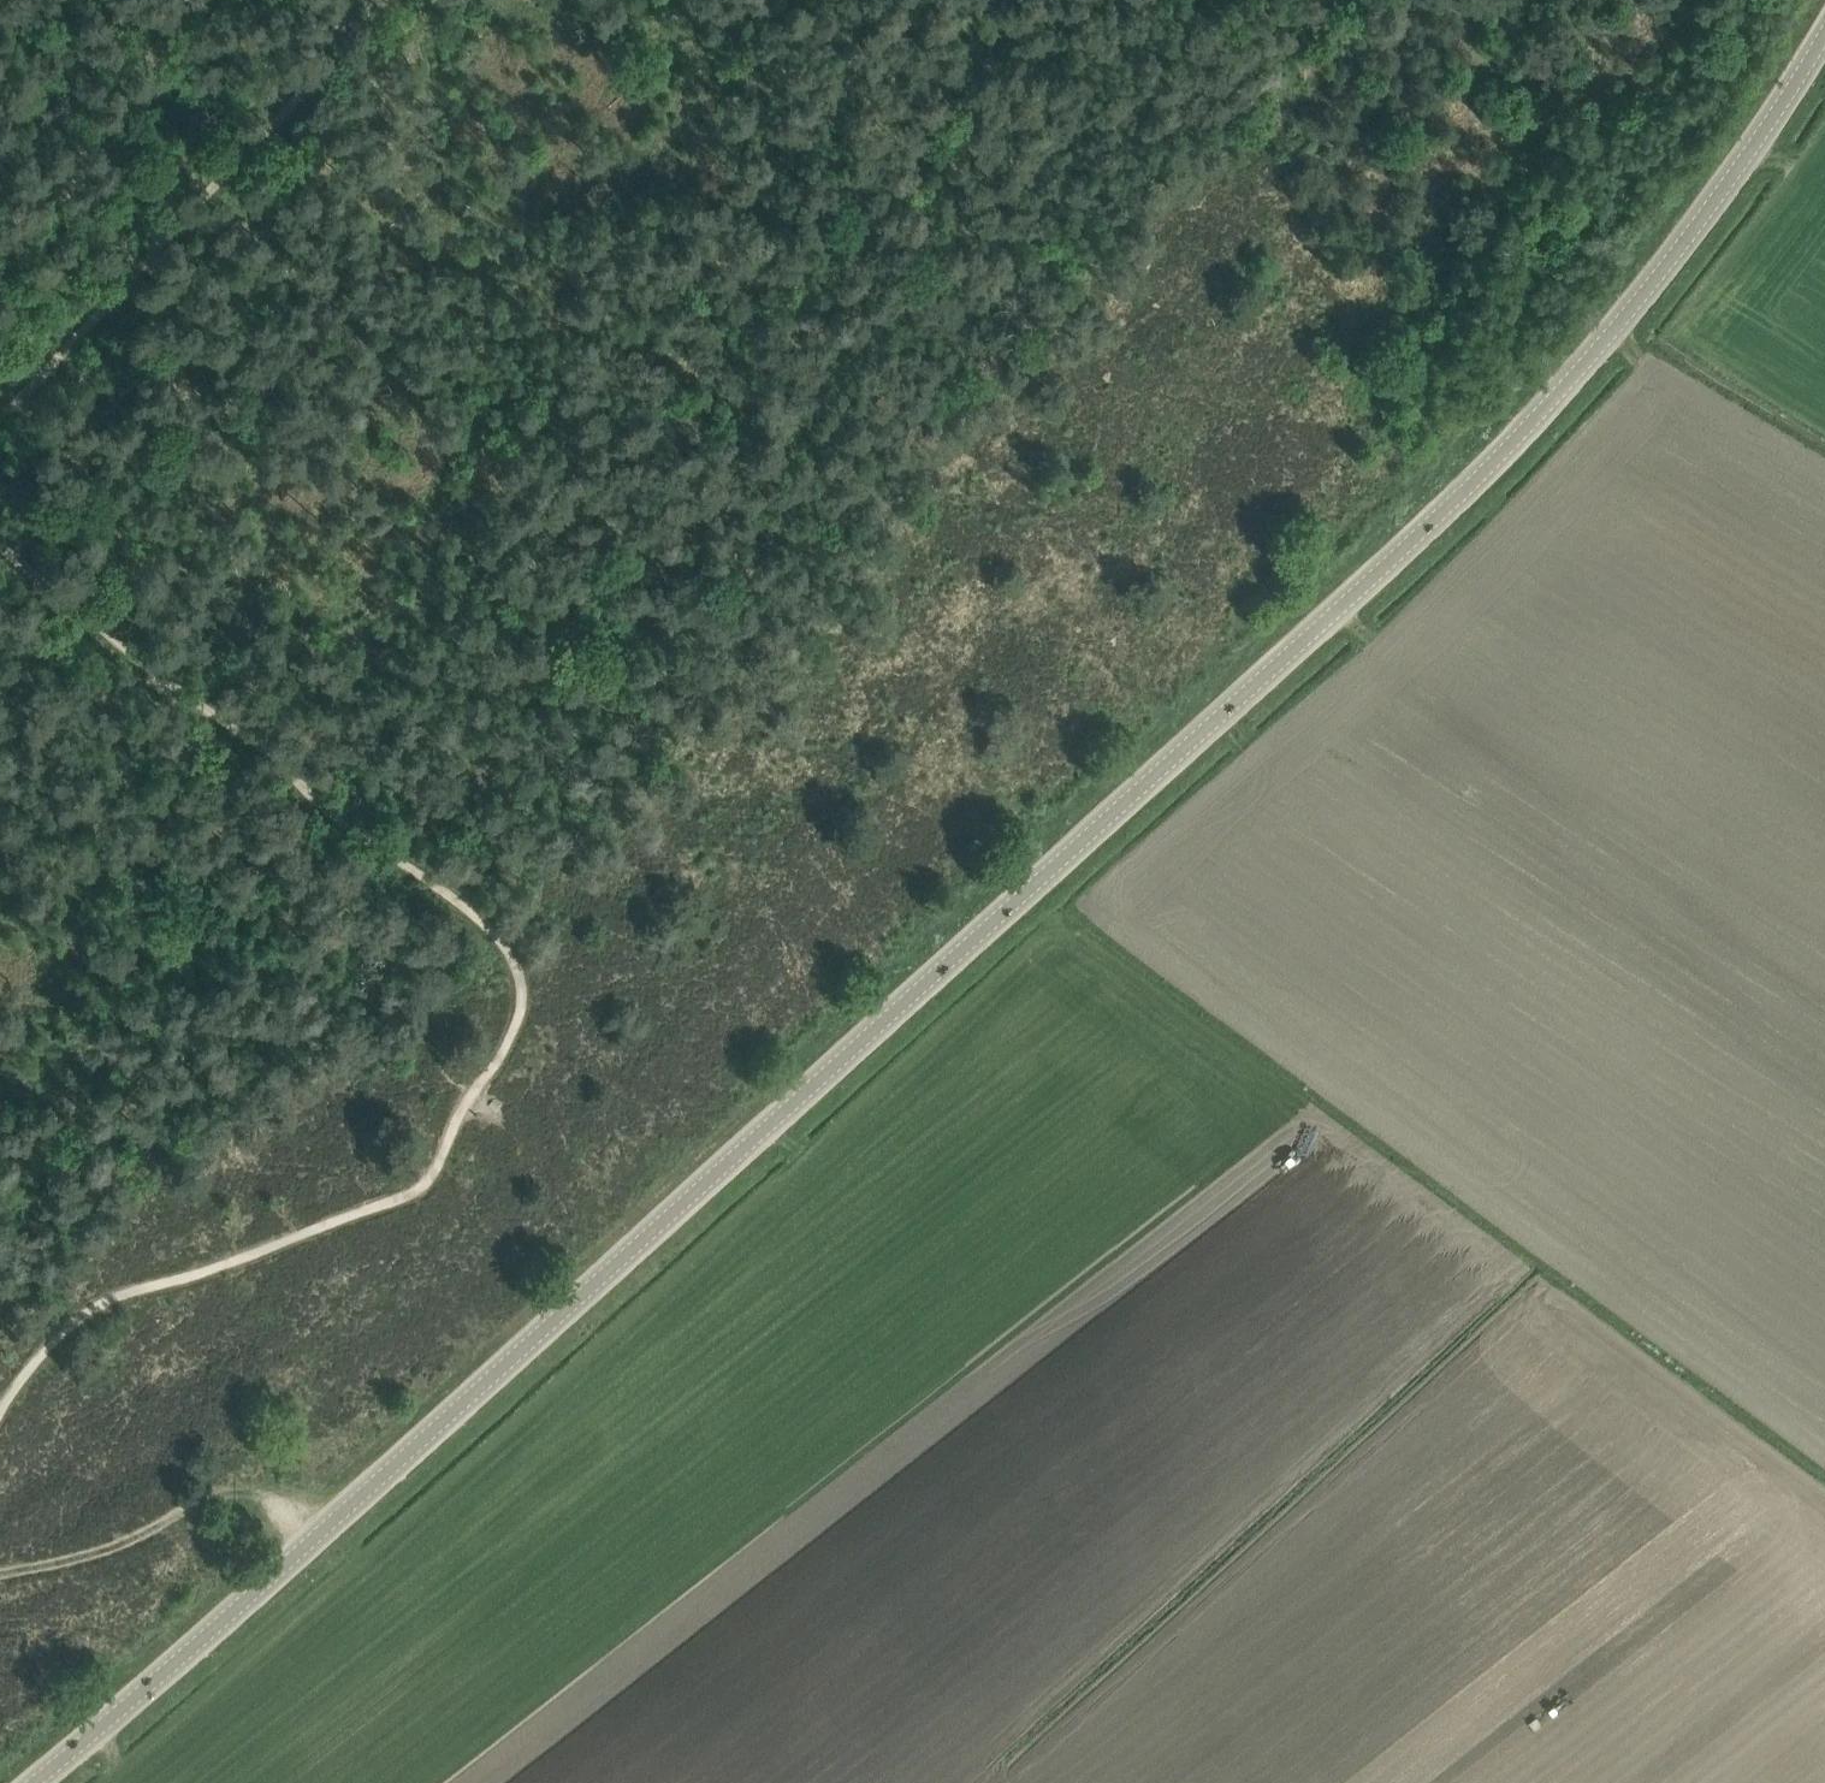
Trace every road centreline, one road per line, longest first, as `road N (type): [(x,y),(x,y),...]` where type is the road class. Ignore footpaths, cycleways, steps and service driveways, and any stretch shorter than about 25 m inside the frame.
road 1 (tertiary): [(25,1782),(371,1486),(1424,526),(1639,289),(1824,39)]
road 2 (track): [(0,409),(377,0)]

